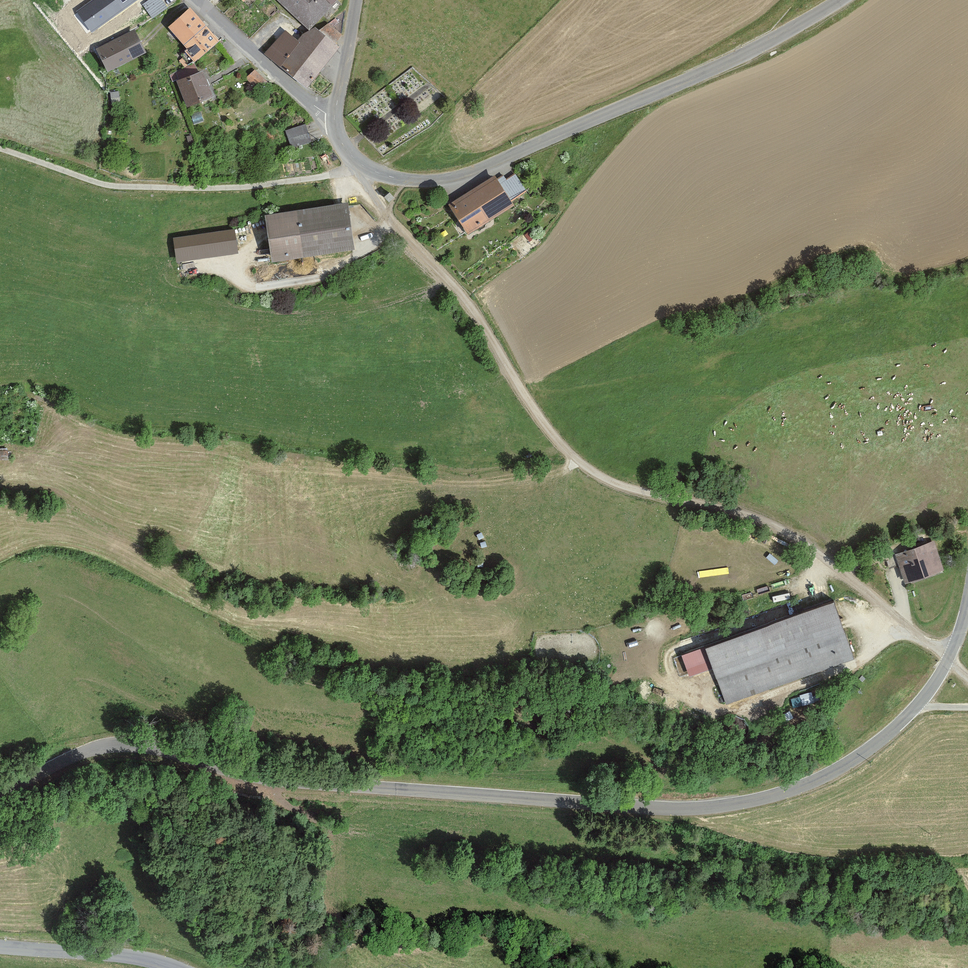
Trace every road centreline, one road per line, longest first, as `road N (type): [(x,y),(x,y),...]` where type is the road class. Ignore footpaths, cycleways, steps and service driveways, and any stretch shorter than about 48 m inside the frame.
road 1 (tertiary): [(0,792),(81,753),(148,747),(277,778),(704,808),(816,781),(917,708)]
road 2 (unclassified): [(362,164),(367,189),(469,302),(552,437),(593,472),(763,519),(948,660)]
road 3 (tertiary): [(837,0),(749,50),(485,167),(426,180),(362,164)]
road 4 (track): [(362,164),(277,186),(115,190),(0,153)]
road 5 (residential): [(197,0),(333,116)]
road 6 (secondary): [(0,947),(107,952),(172,967)]

